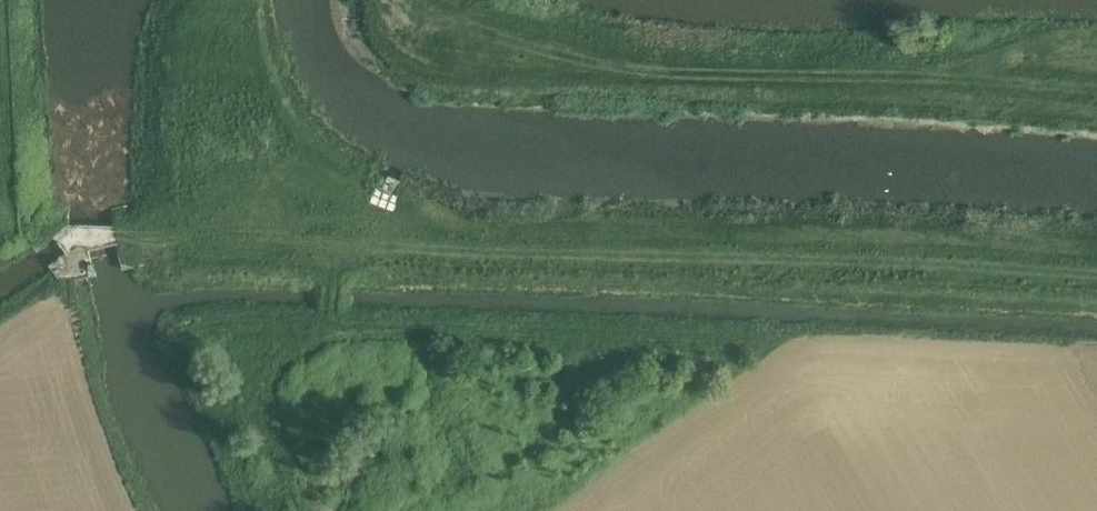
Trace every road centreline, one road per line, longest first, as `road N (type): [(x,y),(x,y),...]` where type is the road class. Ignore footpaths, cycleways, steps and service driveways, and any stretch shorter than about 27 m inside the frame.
road 1 (track): [(0,210),(59,231),(414,237),(1096,267)]
road 2 (track): [(1096,67),(498,45),(378,0)]

